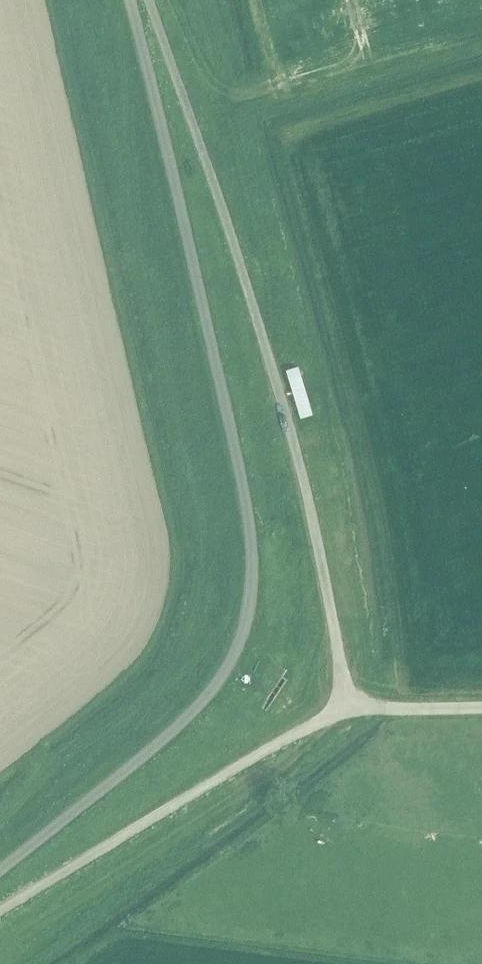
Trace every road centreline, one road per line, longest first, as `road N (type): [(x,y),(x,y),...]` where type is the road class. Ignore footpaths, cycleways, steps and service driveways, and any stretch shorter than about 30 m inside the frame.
road 1 (unclassified): [(0,872),(147,753),(222,679),(243,631),(249,576),(243,507),(129,0)]
road 2 (unclassified): [(343,704),(305,480),(222,204),(147,0)]
road 3 (unclassified): [(0,911),(343,704)]
road 4 (unclassified): [(343,704),(481,706)]

